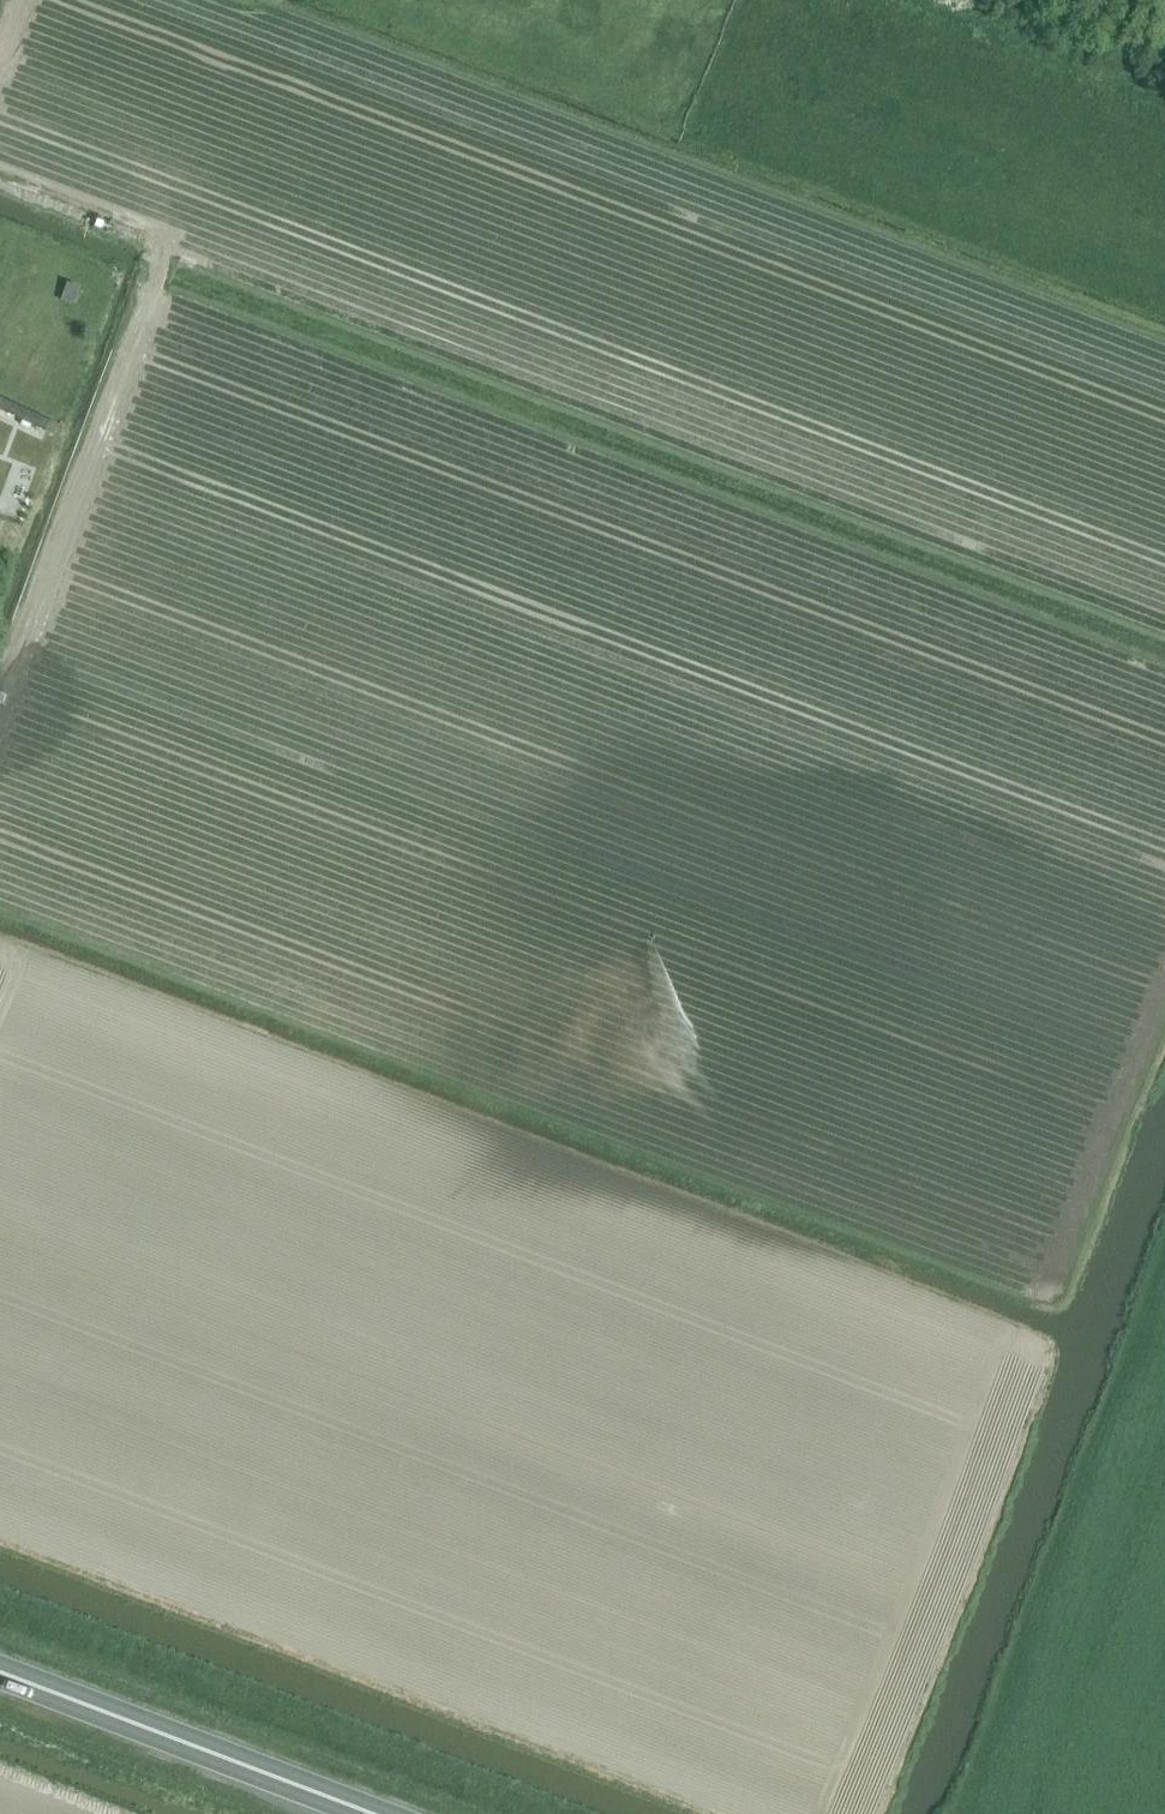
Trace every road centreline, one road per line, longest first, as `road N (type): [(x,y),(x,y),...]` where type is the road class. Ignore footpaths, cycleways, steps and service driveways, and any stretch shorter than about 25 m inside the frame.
road 1 (trunk): [(375,1813),(0,1670)]

